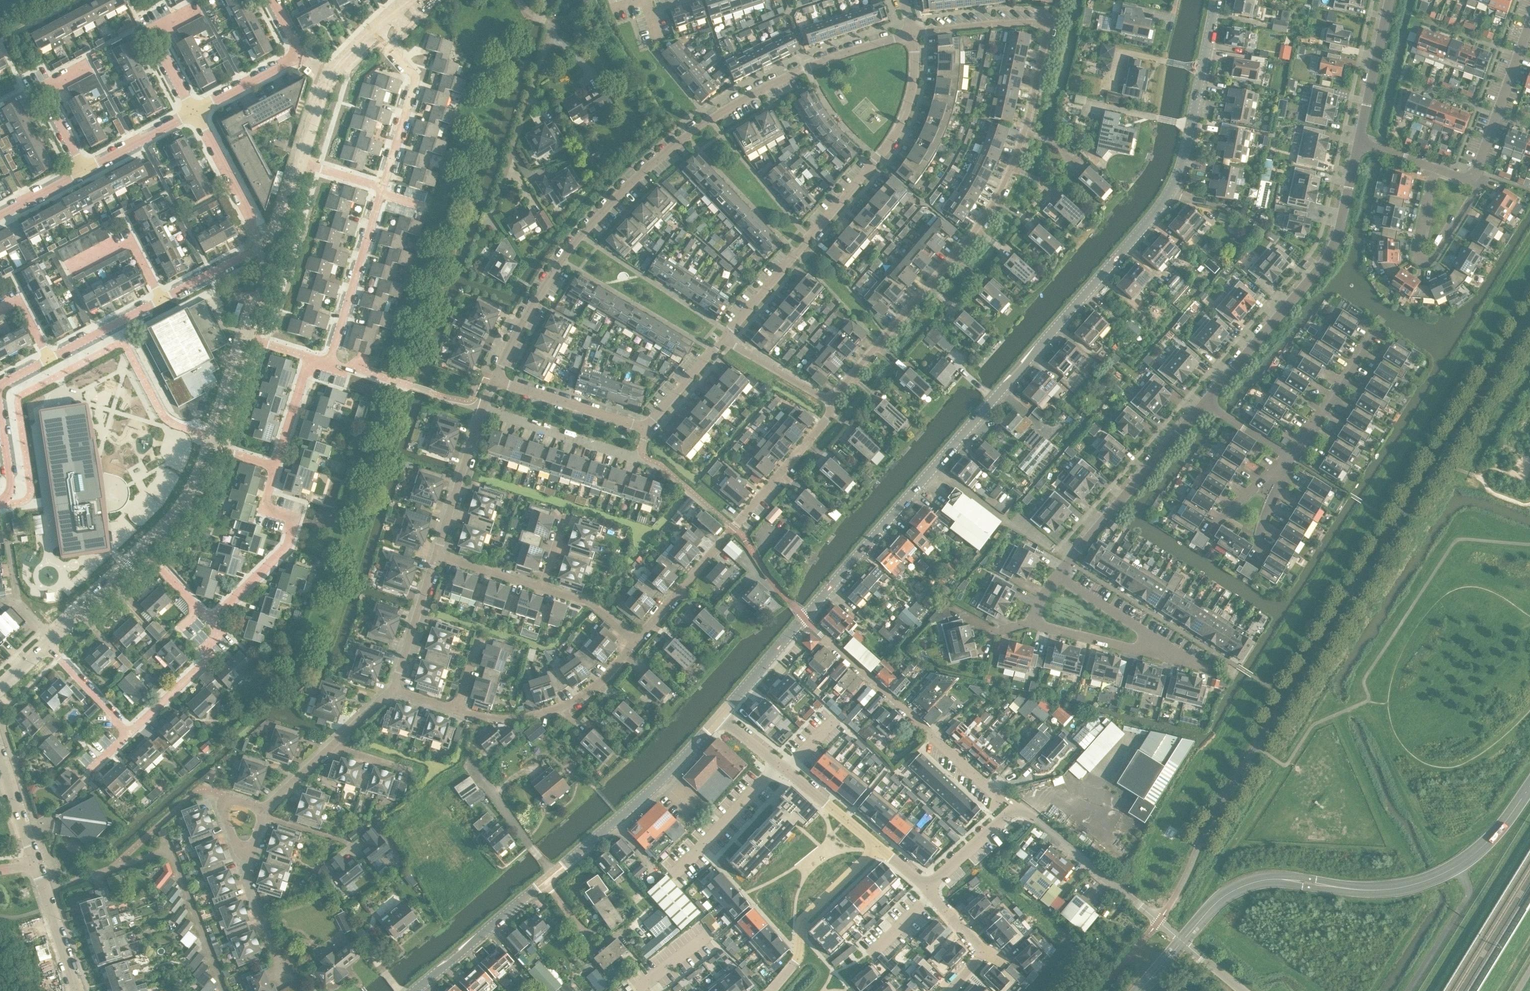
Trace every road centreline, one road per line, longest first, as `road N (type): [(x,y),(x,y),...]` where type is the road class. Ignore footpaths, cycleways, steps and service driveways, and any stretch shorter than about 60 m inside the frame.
road 1 (residential): [(804,617),(1165,203),(1190,134),(1217,0)]
road 2 (residential): [(829,402),(991,209),(1025,134),(1048,22),(913,35)]
road 3 (residential): [(495,380),(562,261),(685,136),(805,68),(913,35)]
road 4 (residential): [(724,339),(879,160),(909,107),(913,35)]
road 5 (residential): [(1359,142),(1329,253),(1203,404)]
road 6 (residential): [(829,402),(825,422),(636,642)]
road 7 (residential): [(0,385),(266,245)]
road 8 (residential): [(1243,990),(1017,807)]
road 9 (residential): [(1017,807),(804,617)]
road 10 (residential): [(553,874),(721,716)]
road 11 (residential): [(1203,404),(1057,577)]
road 12 (residential): [(209,622),(286,547),(295,519),(265,509),(276,466)]
road 13 (residential): [(210,445),(272,246)]
road 14 (residential): [(636,642),(590,693),(555,710),(514,719),(456,711)]
road 15 (residential): [(1472,181),(1477,193),(1437,254),(1422,258),(1416,251),(1433,168)]
road 16 (residential): [(880,848),(802,923),(800,955),(769,990)]
road 17 (residential): [(436,556),(495,380)]
road 18 (residential): [(330,362),(383,187)]
road 19 (residential): [(383,187),(414,82),(375,29)]
road 20 (residential): [(414,990),(545,881)]
road 21 (residential): [(1472,181),(1529,23)]
road 22 (residential): [(646,428),(495,380)]
road 23 (residential): [(779,763),(673,875)]
road 24 (residential): [(266,245),(194,110)]
road 25 (residential): [(128,735),(202,665),(215,637),(209,622)]
road 26 (residential): [(1390,0),(1359,142)]
road 27 (residential): [(1290,459),(1370,339)]
road 28 (residential): [(85,169),(43,91),(92,65)]
road 29 (residential): [(553,874),(467,759)]
road 30 (residential): [(194,110),(153,33),(202,7)]
road 31 (residential): [(391,689),(436,556)]
road 32 (residential): [(927,890),(983,953),(946,990)]
road 33 (residential): [(276,466),(311,357),(330,362)]
road 34 (residential): [(779,763),(880,848)]
road 35 (residential): [(49,641),(143,550)]
road 36 (residential): [(721,716),(804,617)]
road 37 (residential): [(143,550),(193,499),(210,445)]
road 38 (residential): [(1032,623),(1156,649)]
road 39 (residential): [(85,169),(194,110)]
road 40 (residential): [(128,735),(49,641)]
road 41 (residential): [(724,339),(829,402)]
road 42 (residential): [(927,890),(1017,807)]
road 43 (residential): [(1156,649),(1057,577)]

